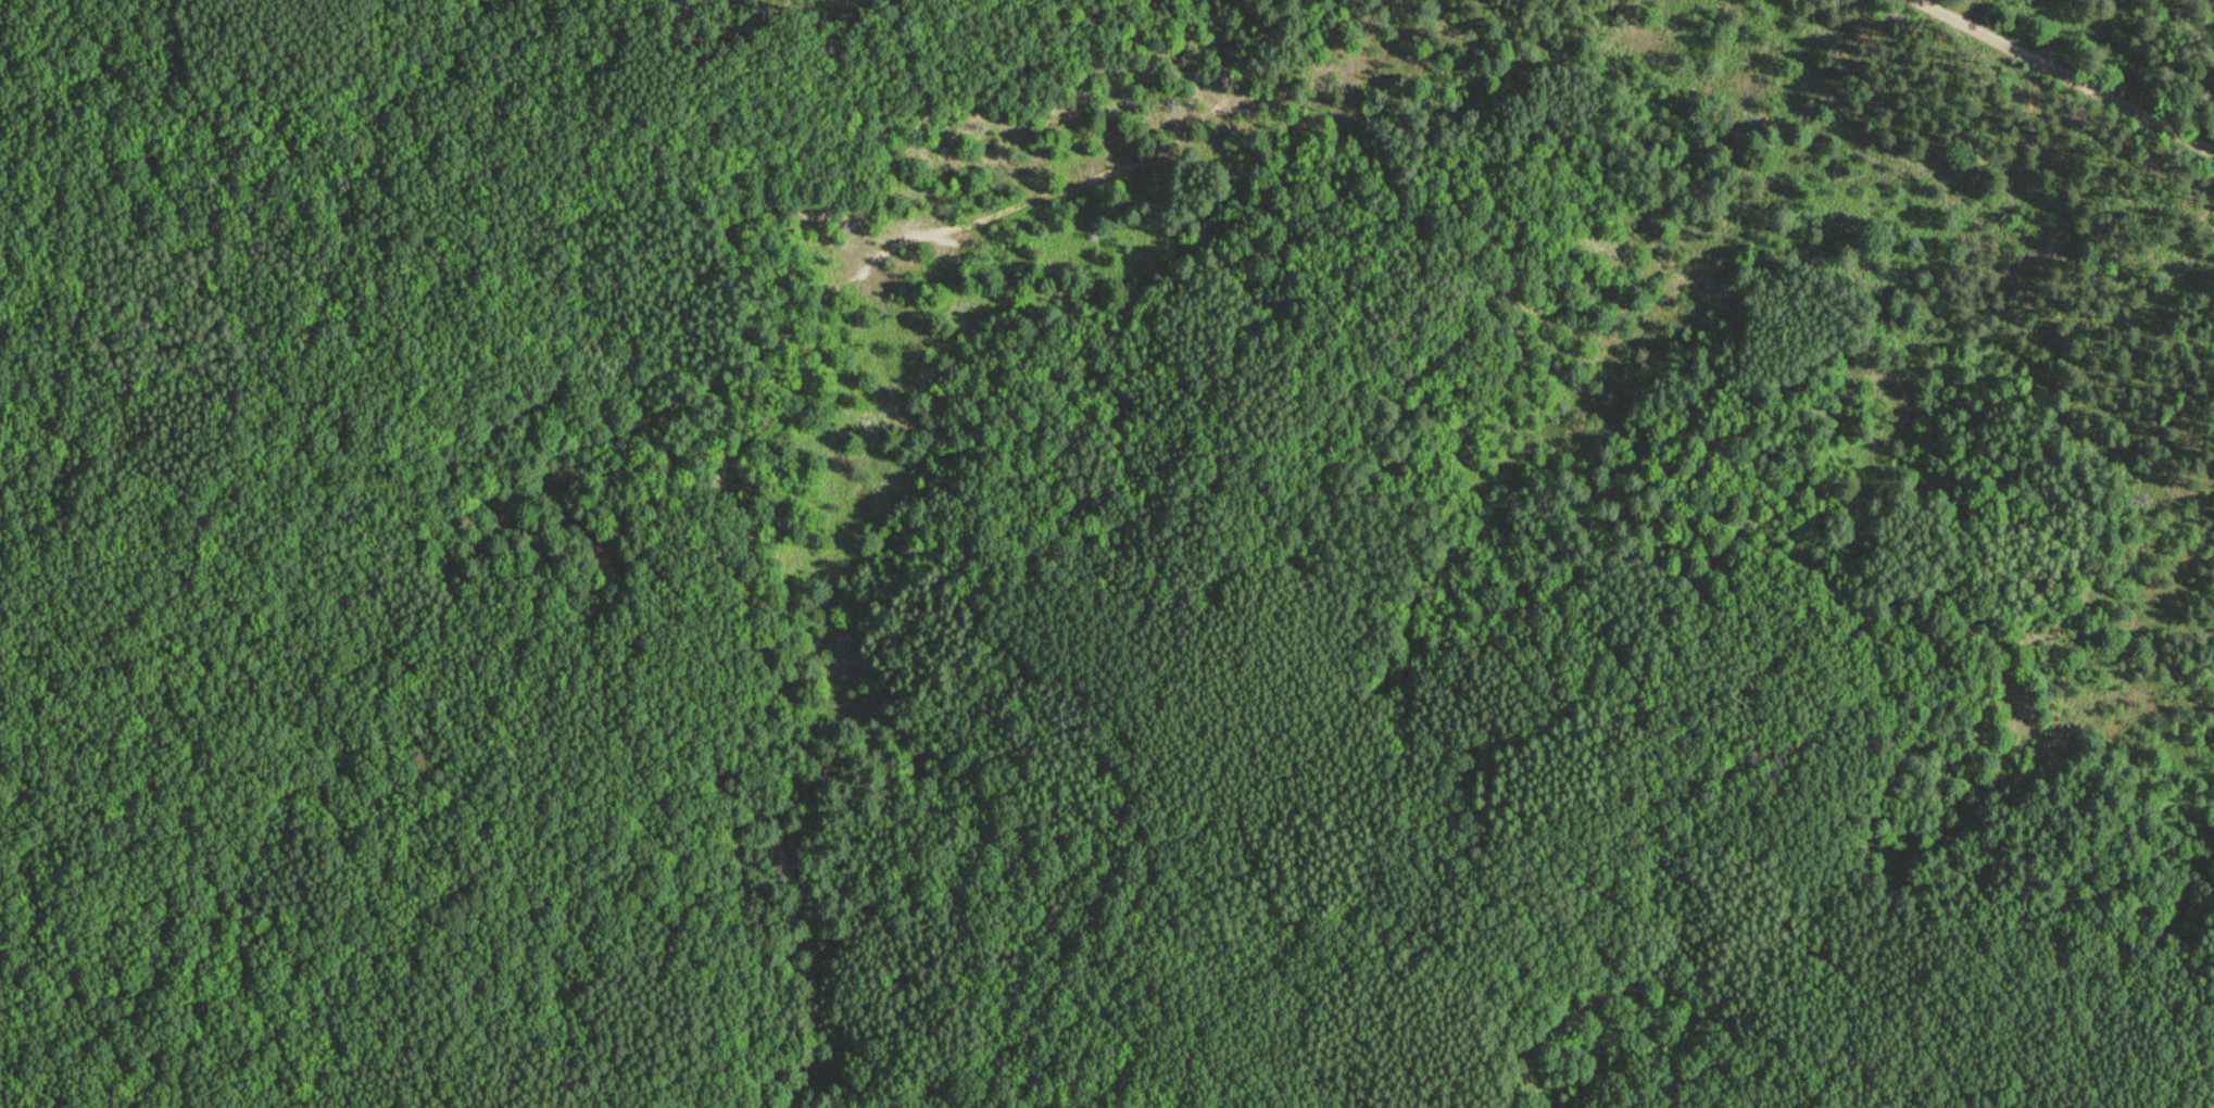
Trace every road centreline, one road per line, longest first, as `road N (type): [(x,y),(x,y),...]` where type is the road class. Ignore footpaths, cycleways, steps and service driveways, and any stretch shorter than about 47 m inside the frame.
road 1 (track): [(1268,0),(1236,93),(1144,161),(913,236),(770,347),(618,430),(474,544),(289,618),(125,657),(0,670)]
road 2 (track): [(940,229),(965,257),(959,301),(888,441),(831,587),(845,729),(795,846),(816,949),(821,1107)]
road 3 (track): [(2213,699),(2087,732),(1935,848),(1776,918)]
road 4 (residential): [(2213,144),(1931,0)]

